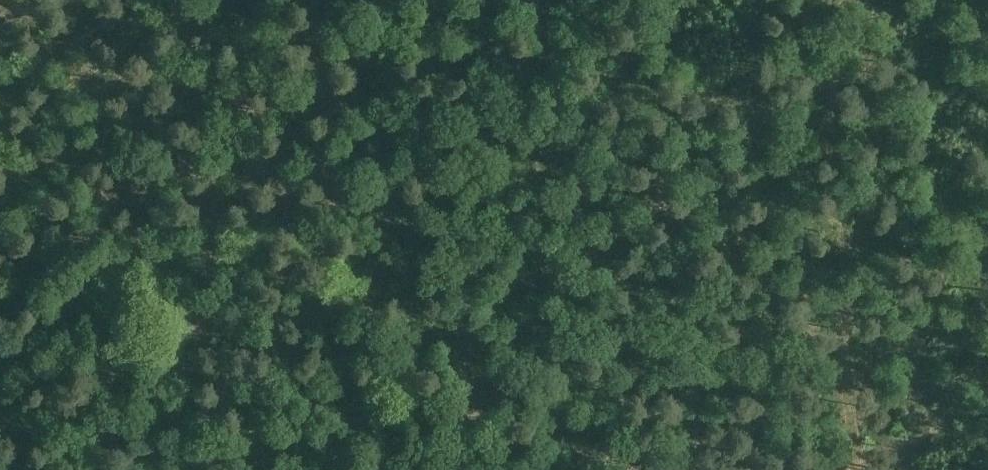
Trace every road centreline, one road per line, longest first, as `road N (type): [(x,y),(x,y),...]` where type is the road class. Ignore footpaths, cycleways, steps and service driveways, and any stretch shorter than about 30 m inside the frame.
road 1 (track): [(234,0),(143,37),(0,136)]

